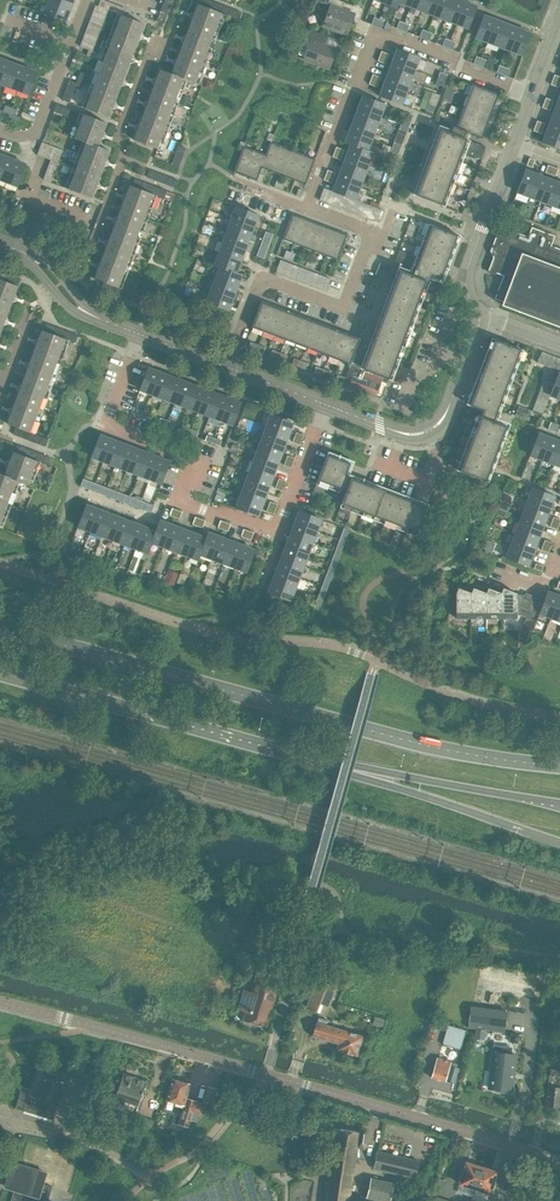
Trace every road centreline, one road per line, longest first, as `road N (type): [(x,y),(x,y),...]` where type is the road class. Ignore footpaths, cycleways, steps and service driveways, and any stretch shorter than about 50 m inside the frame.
road 1 (secondary): [(559,765),(356,729),(0,627)]
road 2 (residential): [(110,427),(200,464),(180,501),(276,532),(323,404)]
road 3 (residential): [(306,209),(376,30),(533,94)]
road 4 (secondary): [(0,673),(295,756)]
road 5 (residential): [(559,1160),(265,1075)]
road 6 (primary): [(295,756),(559,842)]
road 7 (unclassified): [(265,1075),(0,1002)]
road 8 (residential): [(224,368),(256,279),(343,310),(372,231)]
road 9 (secondary): [(295,756),(550,803)]
road 10 (residential): [(480,320),(466,277),(514,144)]
road 11 (unclassified): [(138,336),(91,317),(32,259),(0,243)]
road 12 (residential): [(27,138),(88,0)]
road 13 (unclassified): [(431,431),(445,417),(480,320)]

